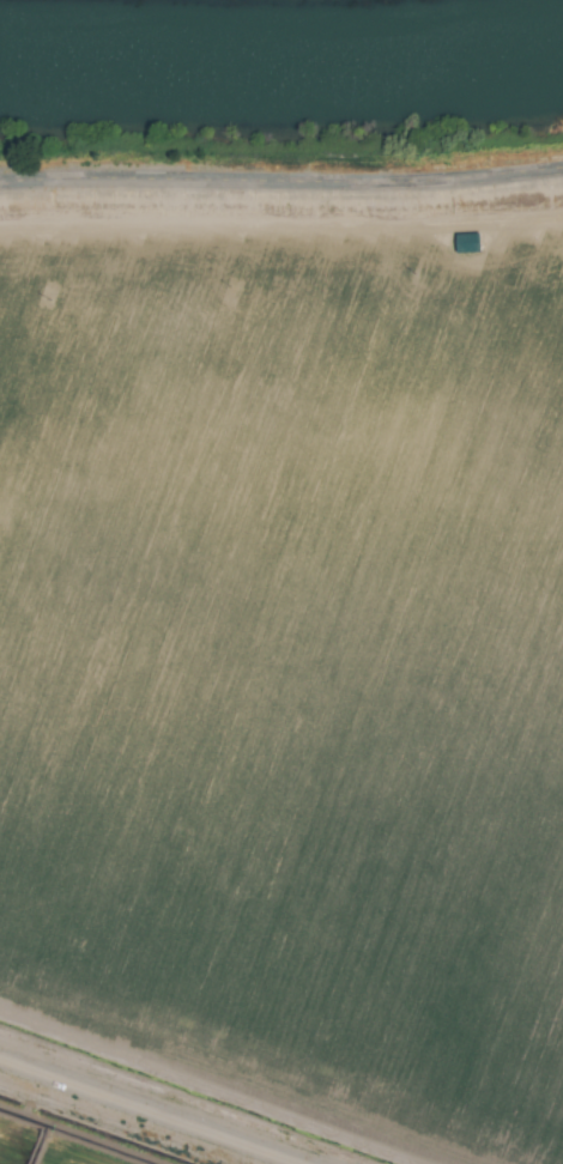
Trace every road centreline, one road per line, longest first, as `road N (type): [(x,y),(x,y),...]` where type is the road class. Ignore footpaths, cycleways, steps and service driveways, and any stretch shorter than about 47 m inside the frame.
road 1 (residential): [(0,183),(425,182),(562,169)]

